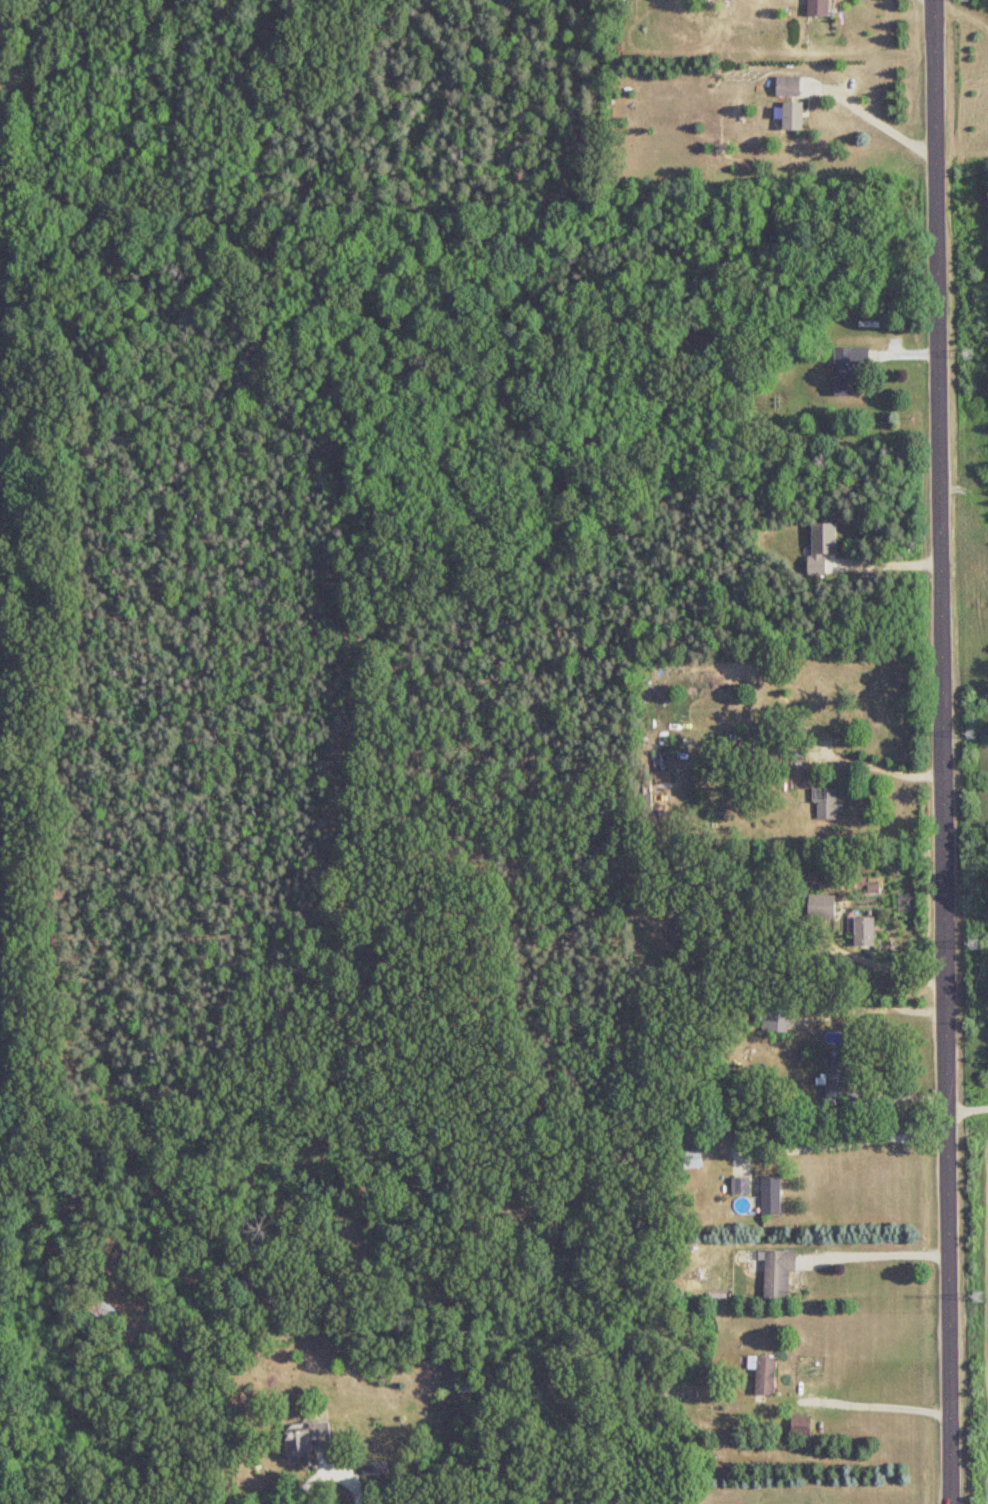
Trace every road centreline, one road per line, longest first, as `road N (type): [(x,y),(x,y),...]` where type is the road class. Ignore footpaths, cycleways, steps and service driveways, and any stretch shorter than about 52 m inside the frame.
road 1 (residential): [(951,1503),(934,0)]

